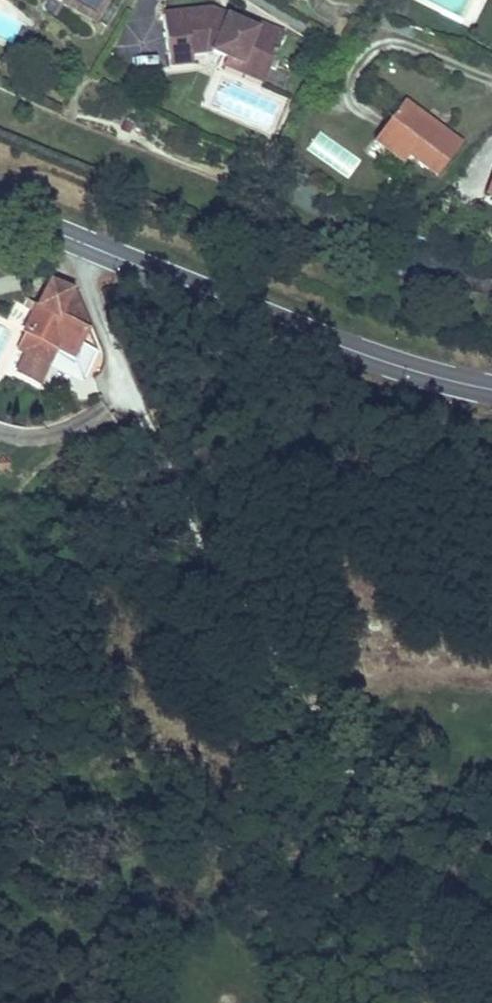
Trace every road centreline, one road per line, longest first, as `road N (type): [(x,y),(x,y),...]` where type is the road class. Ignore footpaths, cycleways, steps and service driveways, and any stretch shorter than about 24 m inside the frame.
road 1 (primary): [(0,211),(365,356),(491,391)]

